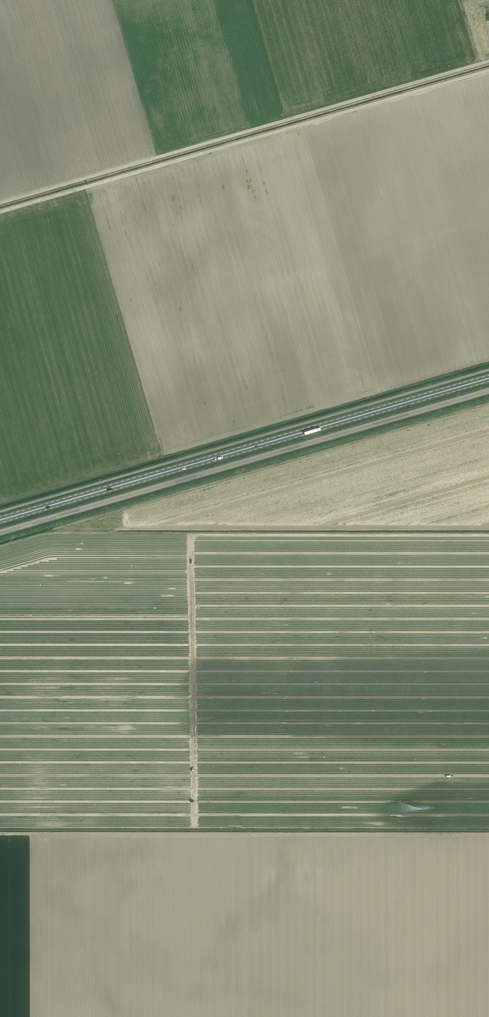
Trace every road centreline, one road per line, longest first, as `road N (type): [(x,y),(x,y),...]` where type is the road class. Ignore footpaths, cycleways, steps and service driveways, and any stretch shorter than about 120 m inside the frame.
road 1 (unclassified): [(0,533),(488,391)]
road 2 (primary): [(488,379),(0,520)]

